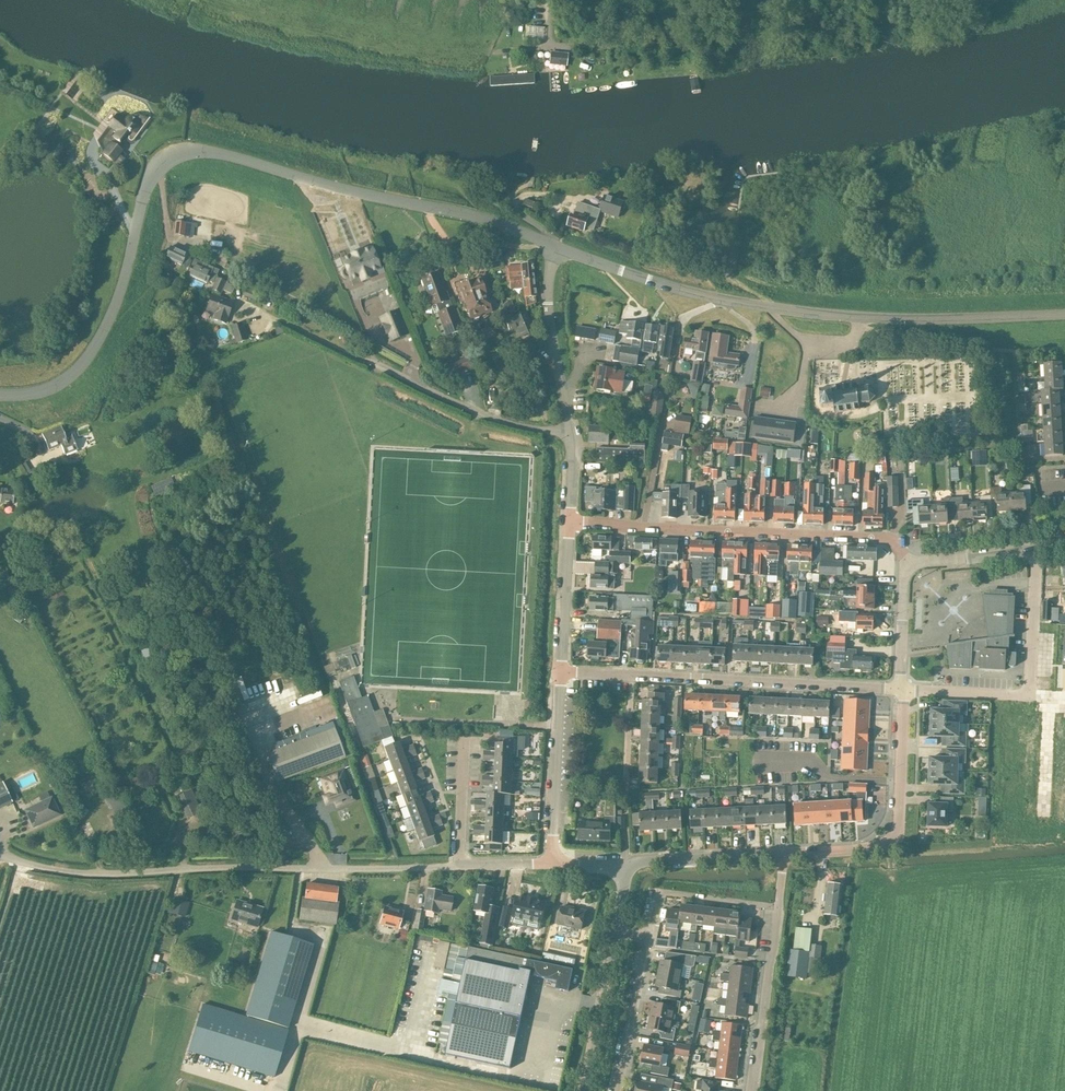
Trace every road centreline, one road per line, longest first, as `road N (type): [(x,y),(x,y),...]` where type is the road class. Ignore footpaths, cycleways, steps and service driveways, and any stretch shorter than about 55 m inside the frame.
road 1 (unclassified): [(555,245),(456,211),(218,152),(171,155),(145,190),(121,292),(91,354),(61,383),(0,395)]
road 2 (tertiary): [(555,245),(667,286),(766,306),(861,317),(1064,315)]
road 3 (residential): [(5,859),(85,874),(458,866)]
road 4 (residential): [(910,565),(892,540),(870,537),(570,524)]
road 5 (residential): [(903,690),(563,672)]
road 6 (unclassified): [(903,690),(895,840),(785,854)]
road 7 (residential): [(375,361),(496,418),(570,429)]
road 8 (tertiary): [(561,860),(553,842),(563,672)]
road 9 (tertiary): [(570,429),(547,299),(555,245)]
road 10 (residential): [(754,1090),(779,908)]
road 11 (tertiary): [(583,1090),(616,929)]
road 12 (unclassified): [(627,864),(785,854)]
road 13 (residential): [(617,1090),(649,936)]
road 14 (tertiary): [(563,672),(570,524)]
road 15 (residential): [(1030,695),(1036,551)]
road 16 (residential): [(1030,695),(903,690)]
road 17 (unclassified): [(1036,551),(910,565)]
road 18 (unclassified): [(910,565),(903,690)]
road 19 (residential): [(779,908),(658,891)]
road 20 (residential): [(458,866),(464,745)]
road 21 (residential): [(1049,696),(1043,817)]

